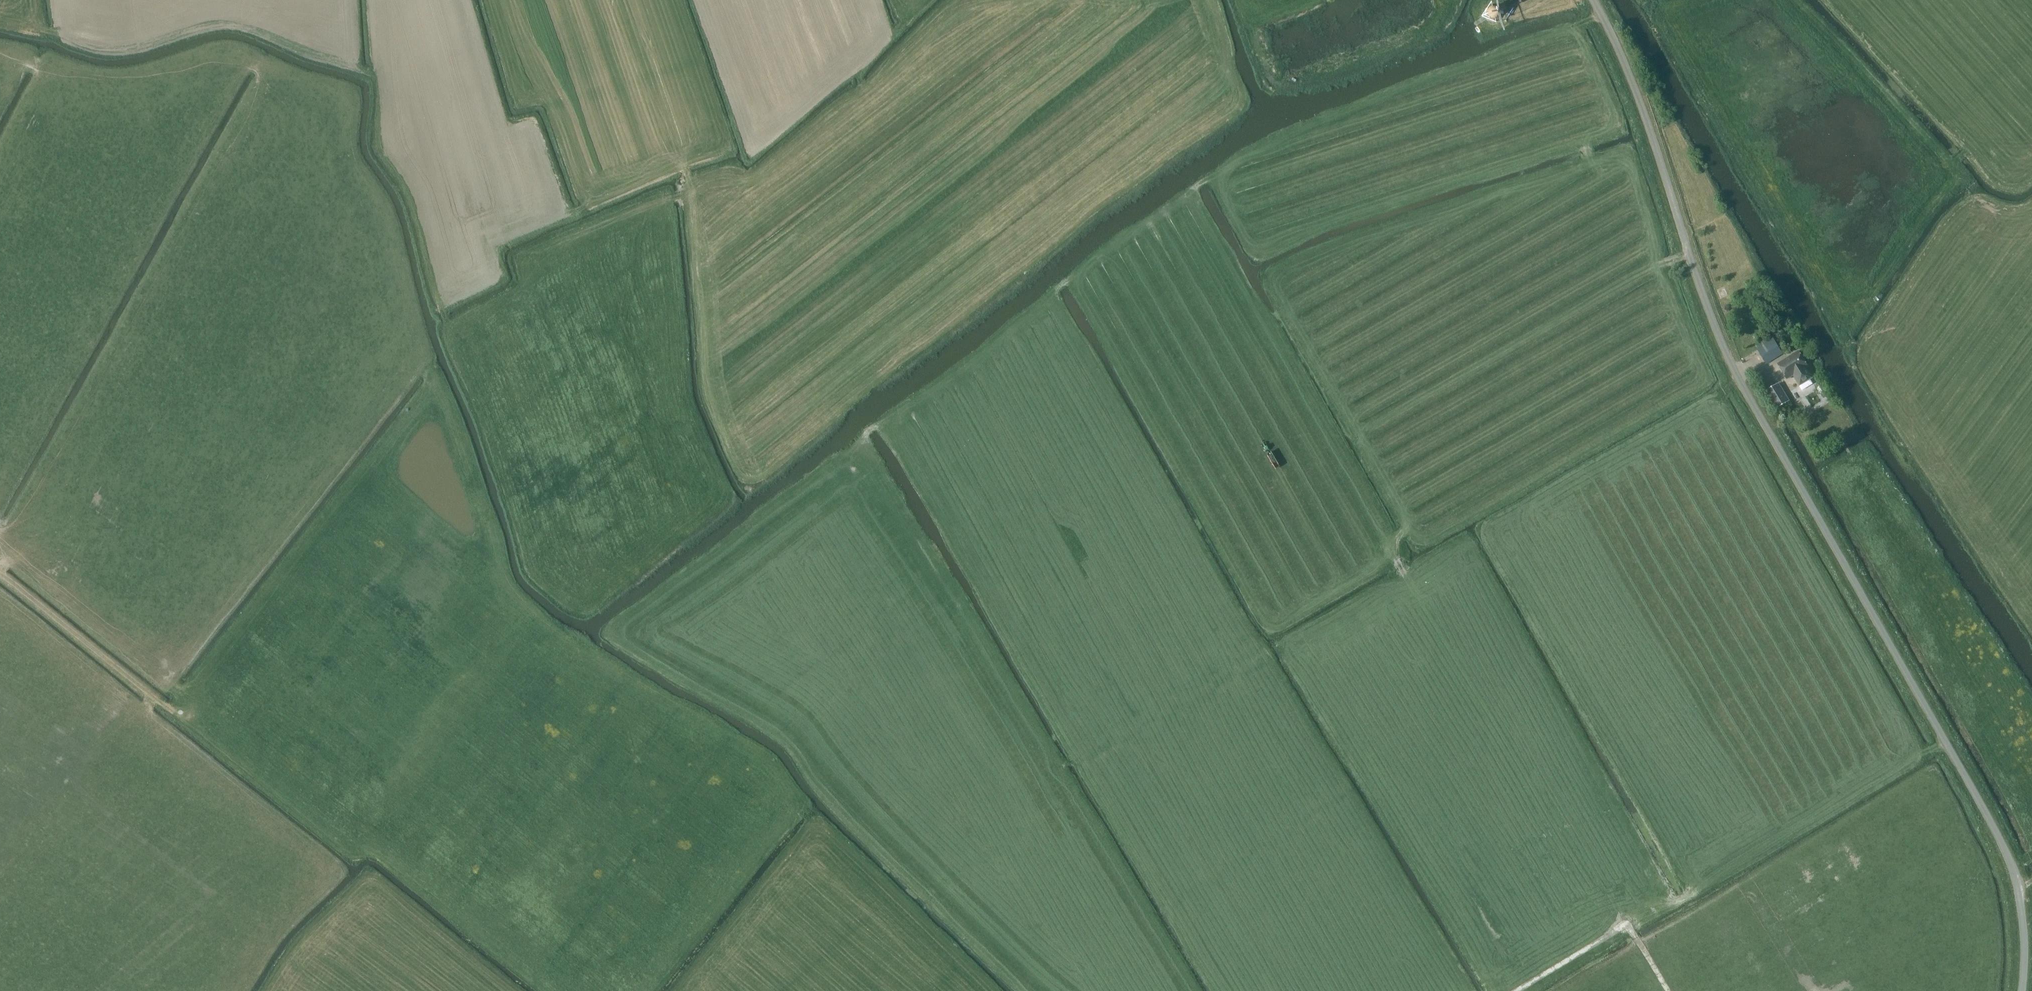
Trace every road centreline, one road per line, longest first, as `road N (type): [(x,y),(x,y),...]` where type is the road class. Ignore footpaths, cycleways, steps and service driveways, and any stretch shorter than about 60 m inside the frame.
road 1 (unclassified): [(2023,990),(2020,877),(1729,363),(1592,0)]
road 2 (track): [(1667,990),(1622,926),(1515,990)]

